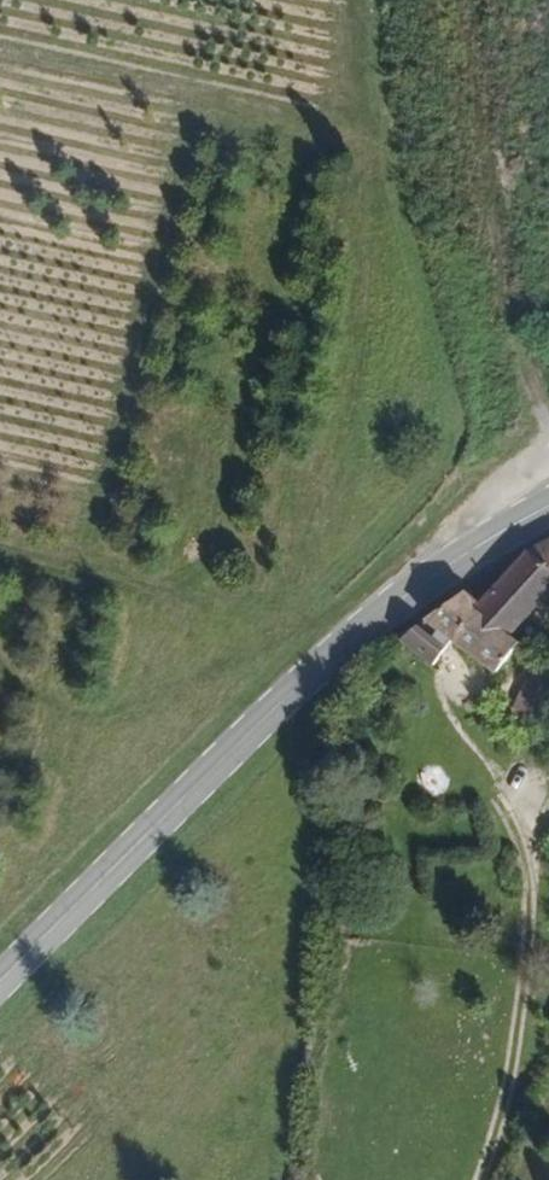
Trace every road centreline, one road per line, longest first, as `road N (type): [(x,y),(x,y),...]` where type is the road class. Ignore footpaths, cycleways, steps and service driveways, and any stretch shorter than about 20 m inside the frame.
road 1 (primary): [(0,983),(322,663),(438,570),(548,505)]
road 2 (track): [(467,0),(548,490)]
road 3 (track): [(502,797),(525,878),(525,995),(505,1110),(478,1179)]

